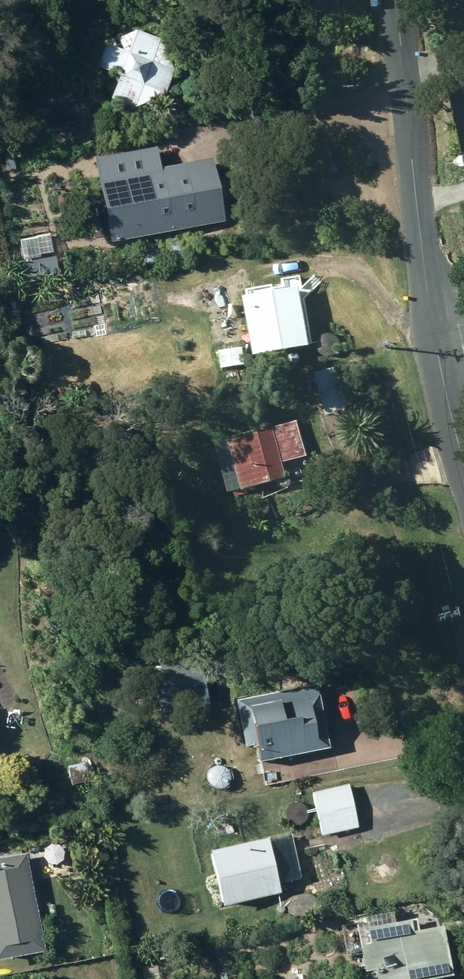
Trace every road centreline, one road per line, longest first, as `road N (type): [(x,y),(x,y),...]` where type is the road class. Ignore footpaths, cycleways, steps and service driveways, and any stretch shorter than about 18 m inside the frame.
road 1 (unclassified): [(435,335),(395,0)]
road 2 (unclassified): [(463,470),(435,335)]

